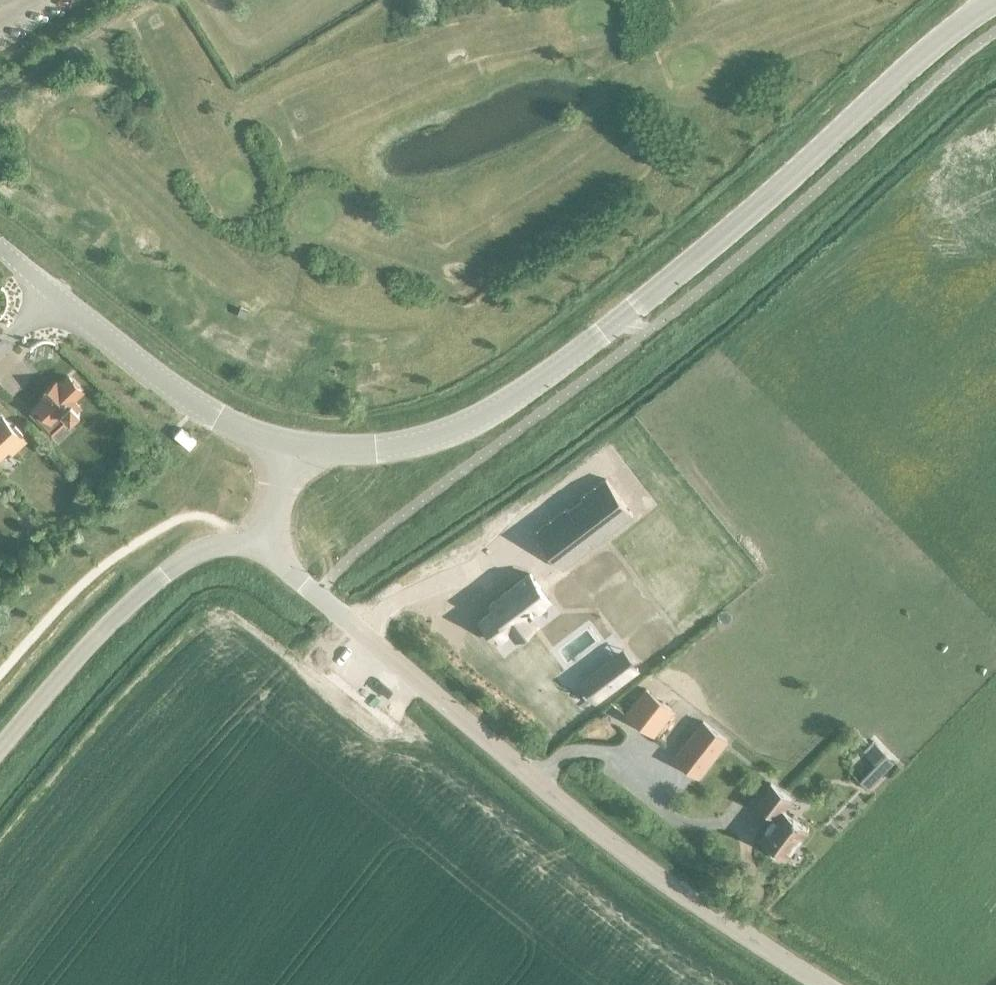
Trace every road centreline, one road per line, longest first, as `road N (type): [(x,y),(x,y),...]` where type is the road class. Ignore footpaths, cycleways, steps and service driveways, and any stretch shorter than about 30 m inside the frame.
road 1 (unclassified): [(824,984),(663,883),(424,689),(260,540)]
road 2 (unclassified): [(618,322),(995,0)]
road 3 (residential): [(290,443),(385,448),(461,428),(618,322)]
road 4 (unclassified): [(290,443),(211,413),(163,382),(0,249)]
road 5 (unclassified): [(0,750),(129,604),(185,558),(260,540)]

